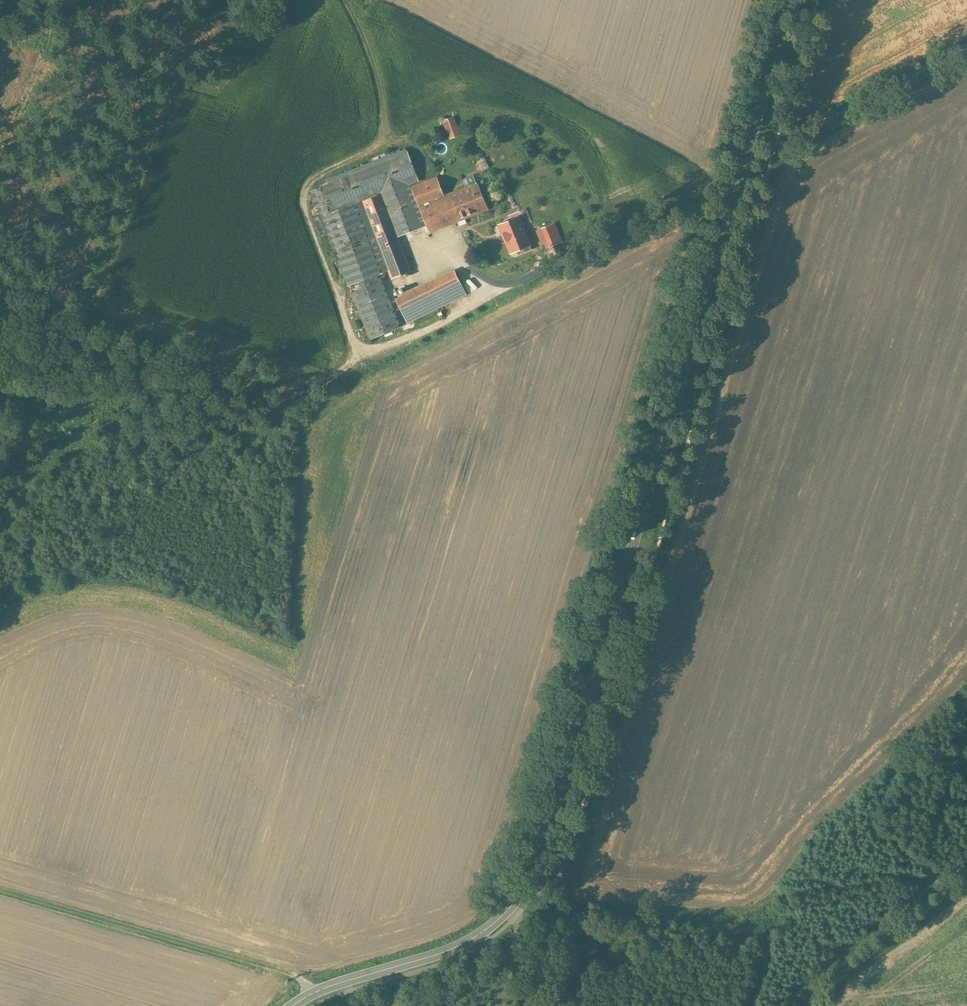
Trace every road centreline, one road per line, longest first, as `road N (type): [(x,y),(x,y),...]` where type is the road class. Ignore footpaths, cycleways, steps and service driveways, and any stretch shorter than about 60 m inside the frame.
road 1 (secondary): [(741,168),(547,855),(484,932),(292,1005)]
road 2 (track): [(362,363),(297,202),(314,167),(366,143),(384,120),(379,83),(345,0)]
road 3 (track): [(317,992),(295,975),(0,889)]
road 4 (unclassified): [(966,47),(741,168)]
road 5 (track): [(786,1005),(946,871),(966,868)]
road 6 (secondary): [(789,0),(741,168)]

